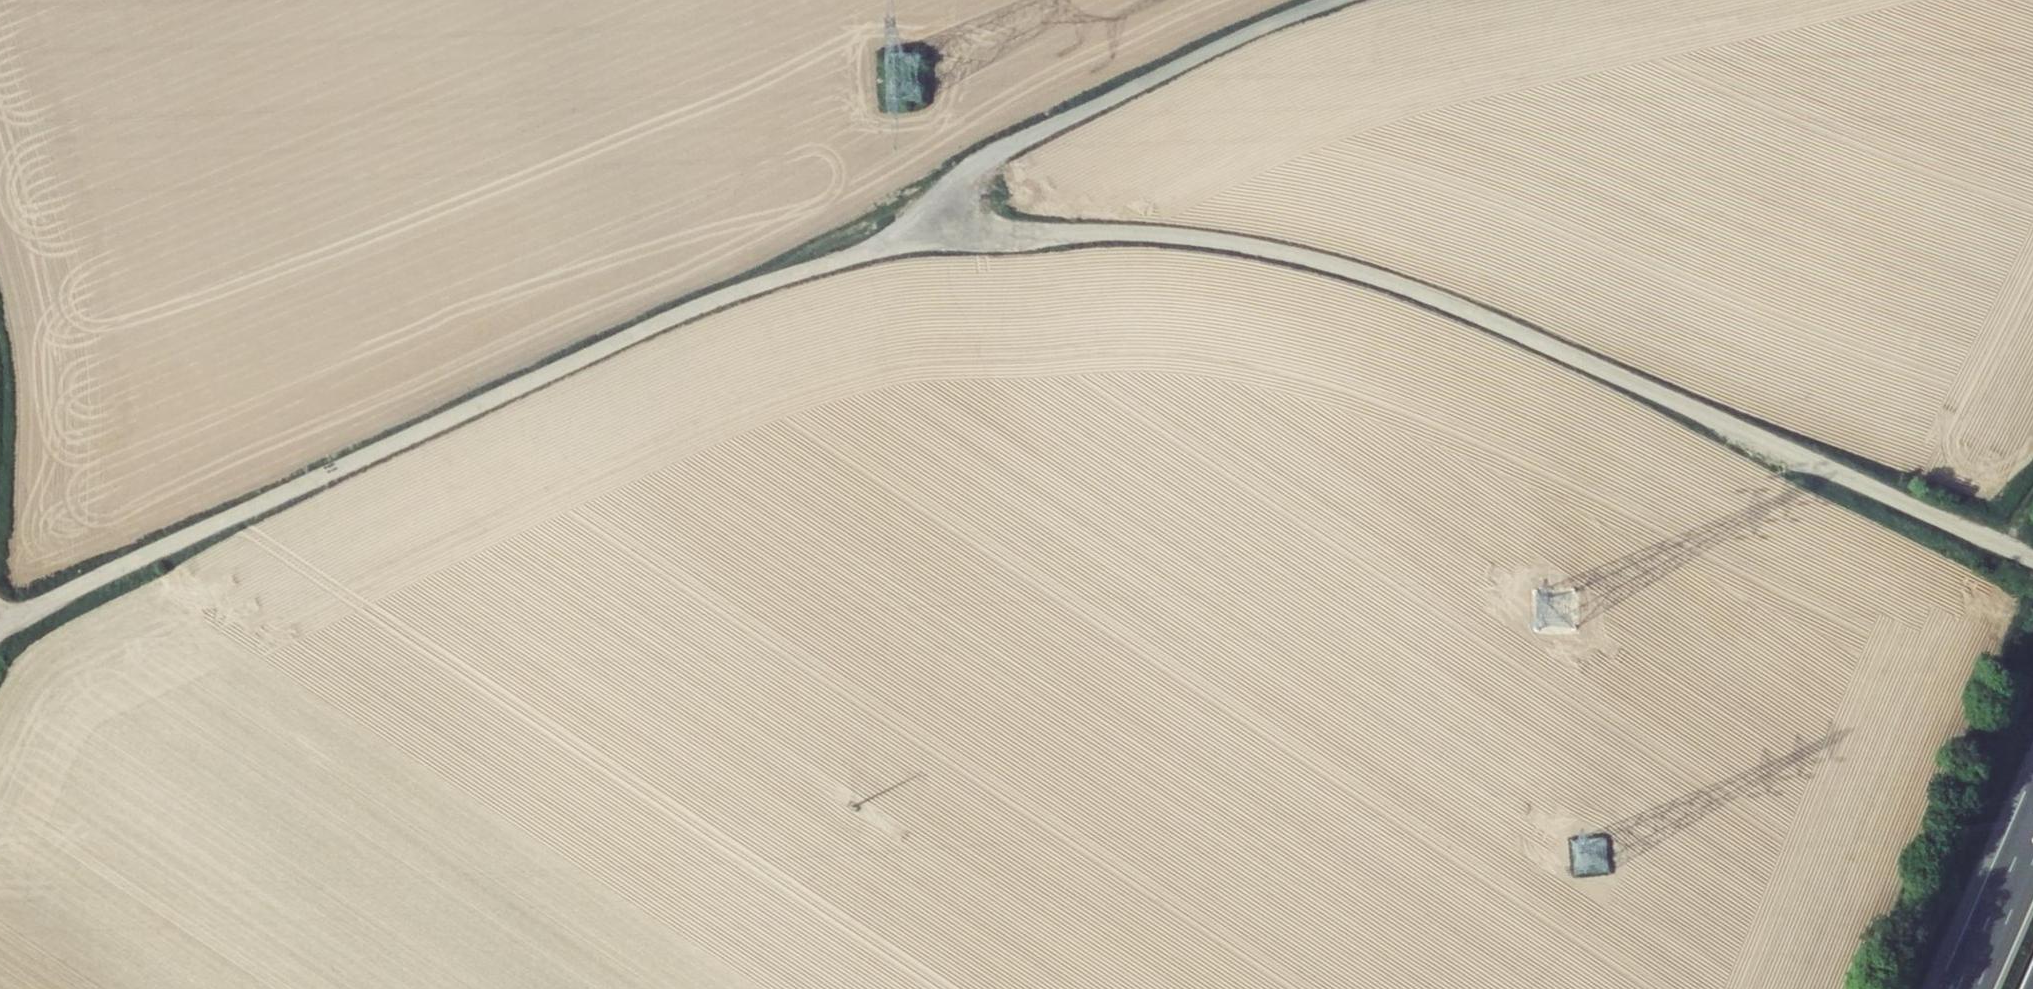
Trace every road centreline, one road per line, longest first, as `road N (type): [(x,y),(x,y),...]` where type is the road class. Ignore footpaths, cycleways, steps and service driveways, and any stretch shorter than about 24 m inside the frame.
road 1 (track): [(908,244),(920,210),(1039,132),(1333,0)]
road 2 (motorway): [(2032,841),(1968,988)]

